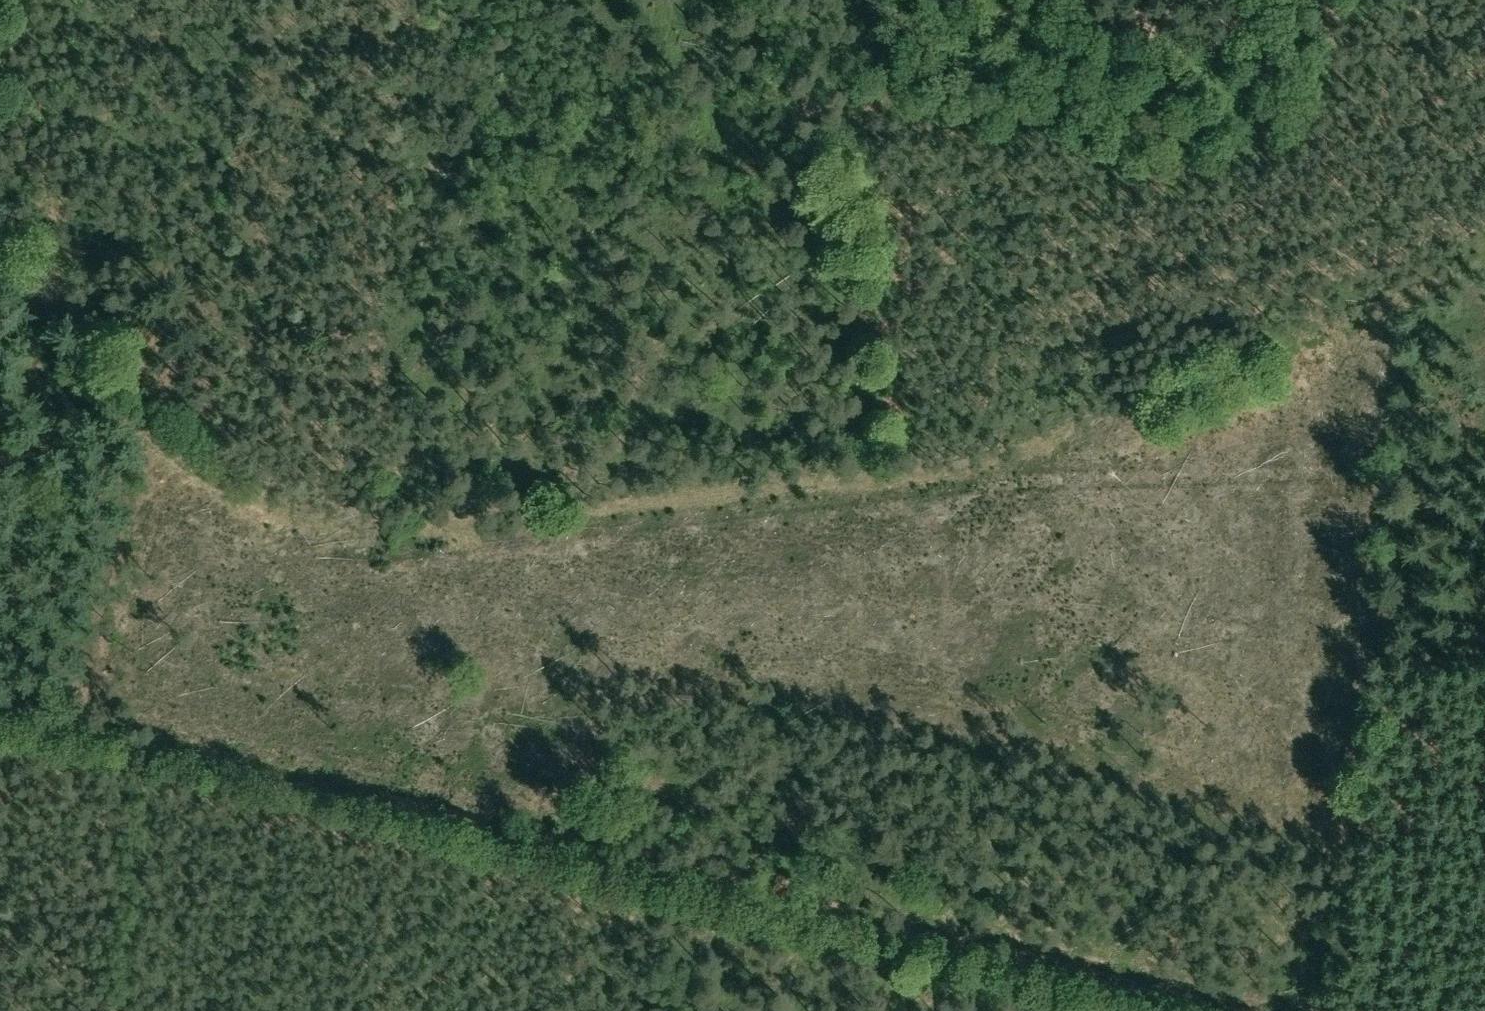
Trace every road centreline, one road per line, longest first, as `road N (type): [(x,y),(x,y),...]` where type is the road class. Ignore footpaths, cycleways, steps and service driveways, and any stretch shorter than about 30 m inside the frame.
road 1 (track): [(0,722),(1171,1010)]

